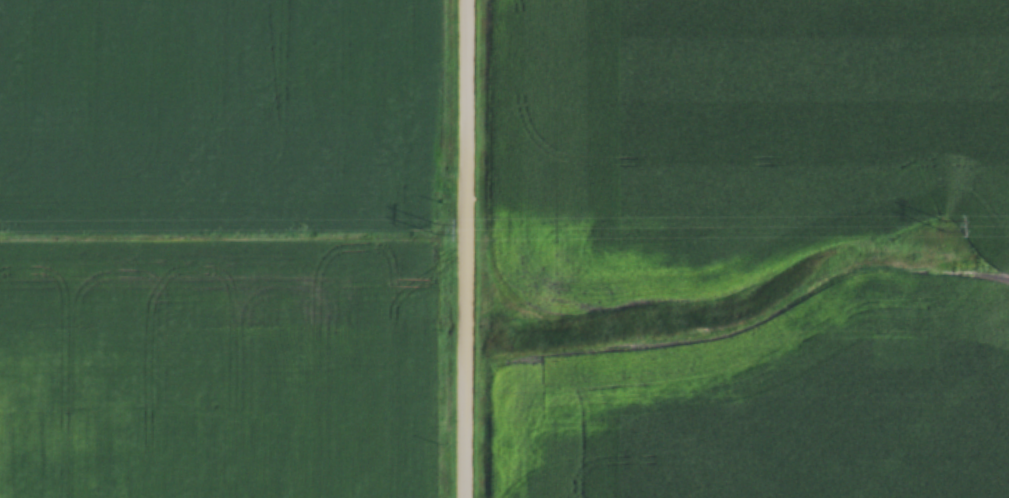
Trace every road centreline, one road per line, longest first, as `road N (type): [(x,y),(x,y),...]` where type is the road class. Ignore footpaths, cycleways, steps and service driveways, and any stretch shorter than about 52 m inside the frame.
road 1 (residential): [(466,497),(468,0)]

